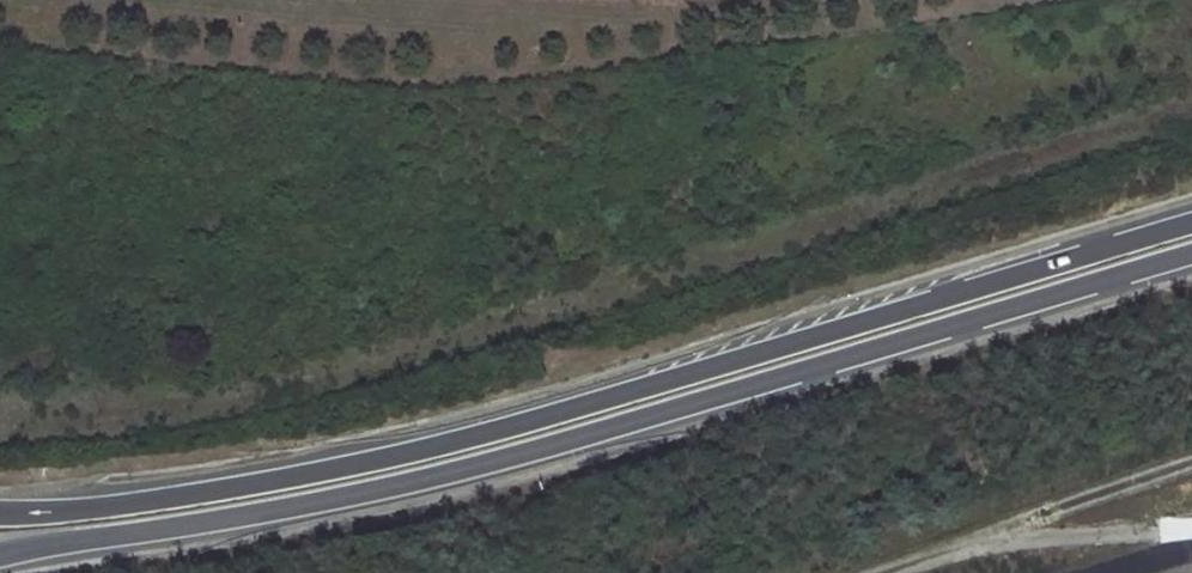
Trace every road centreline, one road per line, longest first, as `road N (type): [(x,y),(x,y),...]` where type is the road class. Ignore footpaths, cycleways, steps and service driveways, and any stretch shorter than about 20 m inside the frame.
road 1 (motorway): [(1191,223),(543,422),(277,486),(0,514)]
road 2 (motorway): [(0,557),(211,531),(423,480),(1191,260)]

